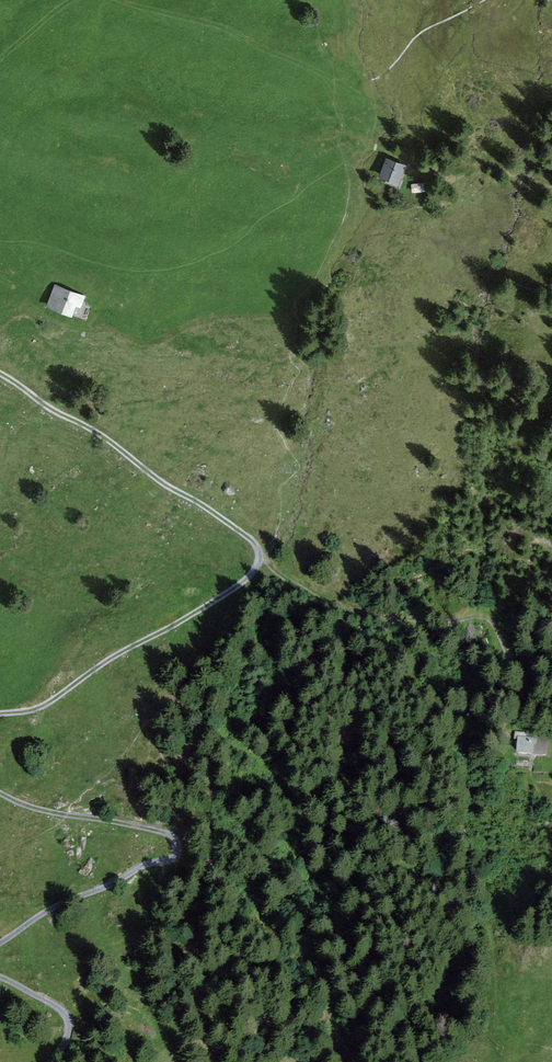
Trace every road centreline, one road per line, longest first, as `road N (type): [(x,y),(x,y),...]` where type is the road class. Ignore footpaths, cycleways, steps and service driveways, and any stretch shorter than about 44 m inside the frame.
road 1 (track): [(0,374),(241,532),(259,556),(240,582),(46,704),(0,714)]
road 2 (track): [(0,792),(36,808),(163,832),(177,848),(172,858),(58,904),(0,941)]
road 3 (track): [(258,562),(353,612),(490,617),(532,697)]
road 4 (track): [(0,977),(63,1013),(67,1032),(52,1061)]

